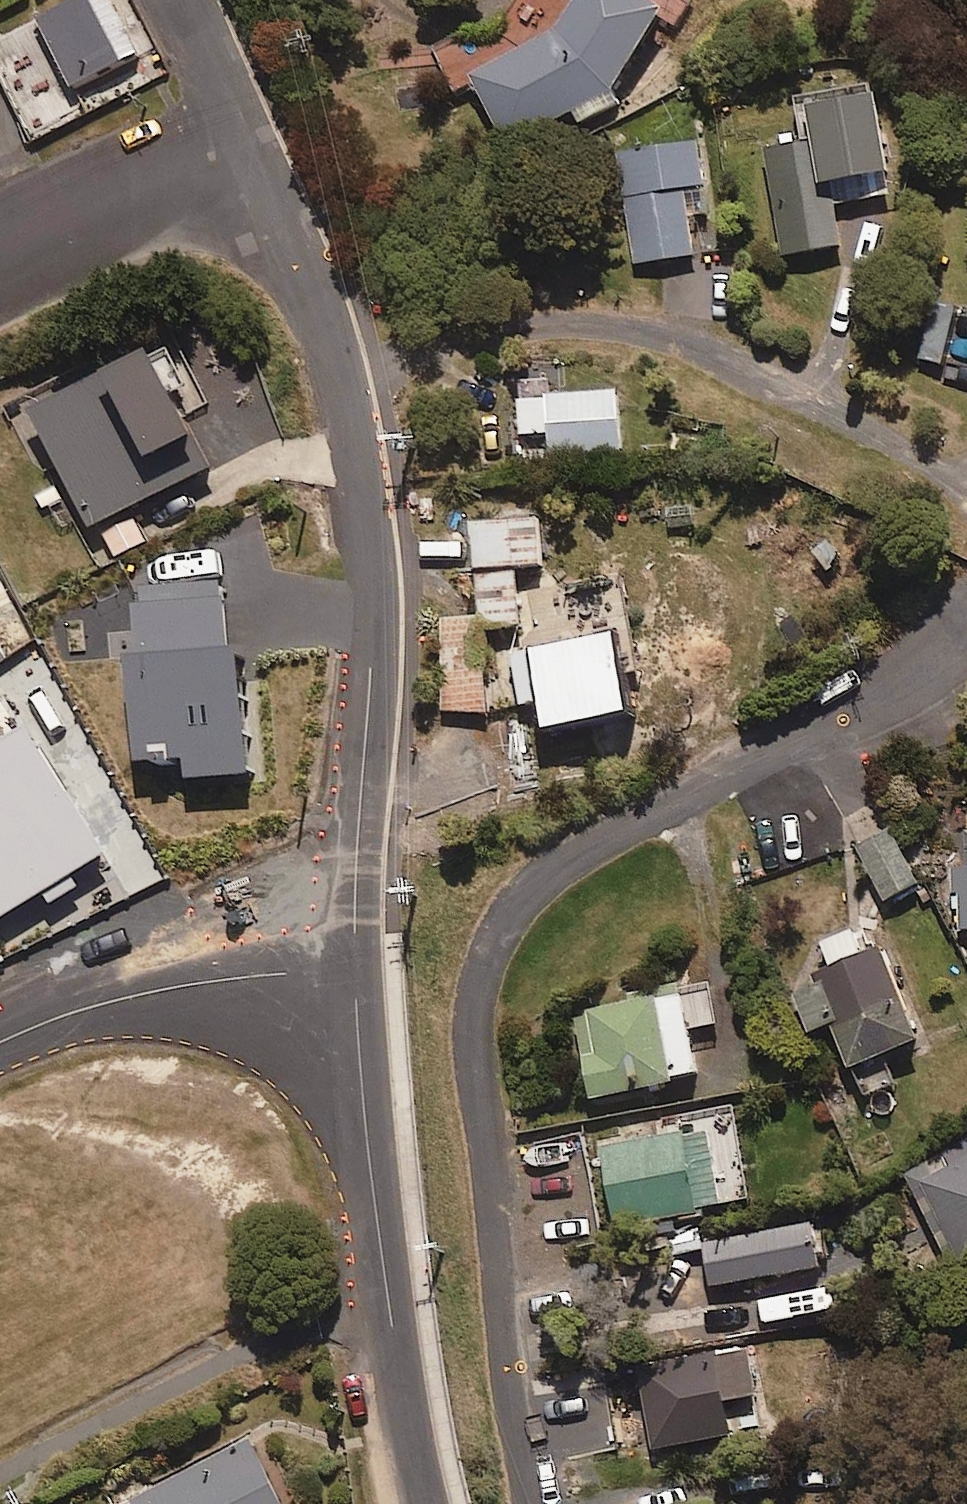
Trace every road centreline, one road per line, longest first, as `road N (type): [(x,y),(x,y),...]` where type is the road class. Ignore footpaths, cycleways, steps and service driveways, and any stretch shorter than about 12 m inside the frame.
road 1 (residential): [(531,1503),(512,1406),(473,1060),(473,1011),(499,924),(528,885),(571,850),(872,690),(916,657),(966,577)]
road 2 (residential): [(966,512),(941,475),(853,405),(800,372),(738,351),(580,323),(458,331),(335,352)]
road 3 (residential): [(352,967),(371,590),(363,480),(335,352)]
road 4 (residential): [(426,1503),(388,1289),(352,967)]
road 5 (residential): [(0,1041),(130,992),(352,967)]
road 6 (residential): [(250,143),(0,272)]
road 7 (residential): [(335,352),(250,143)]
road 8 (residential): [(250,143),(183,0)]

